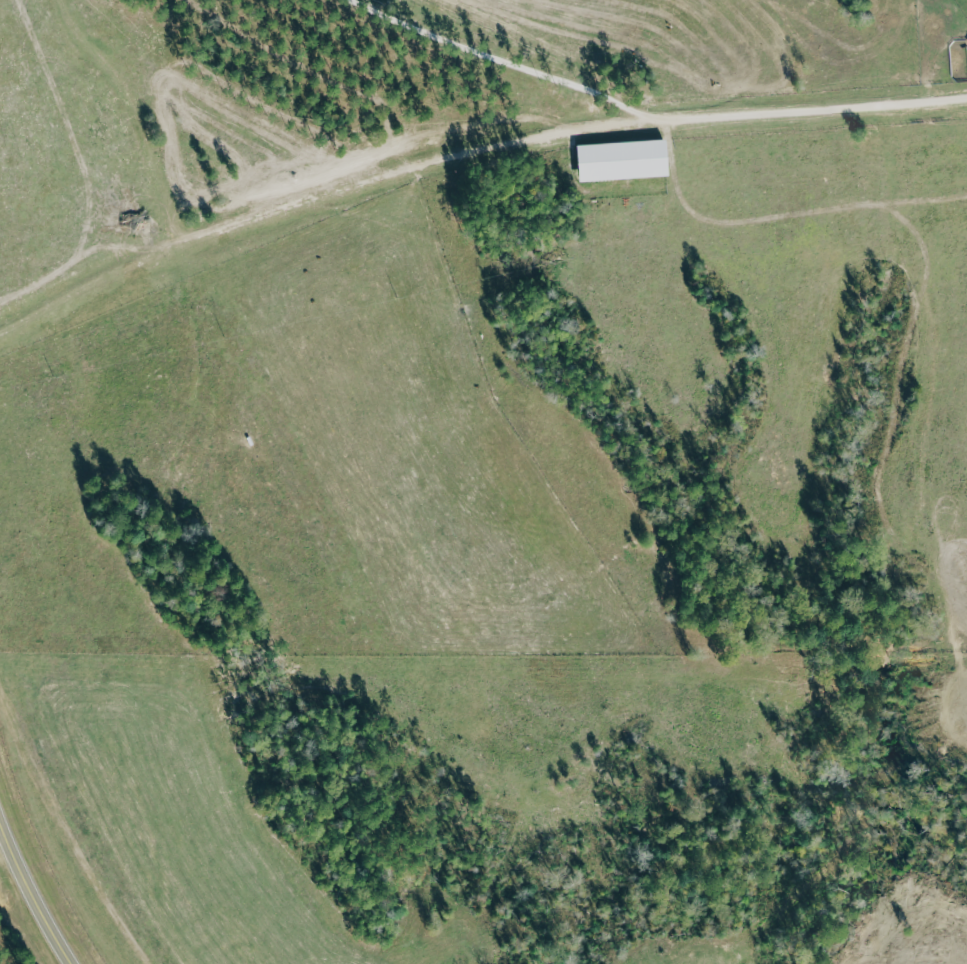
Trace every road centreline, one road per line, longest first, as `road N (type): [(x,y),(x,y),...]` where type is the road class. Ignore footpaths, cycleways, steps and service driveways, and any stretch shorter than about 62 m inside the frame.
road 1 (tertiary): [(0,819),(71,963)]

